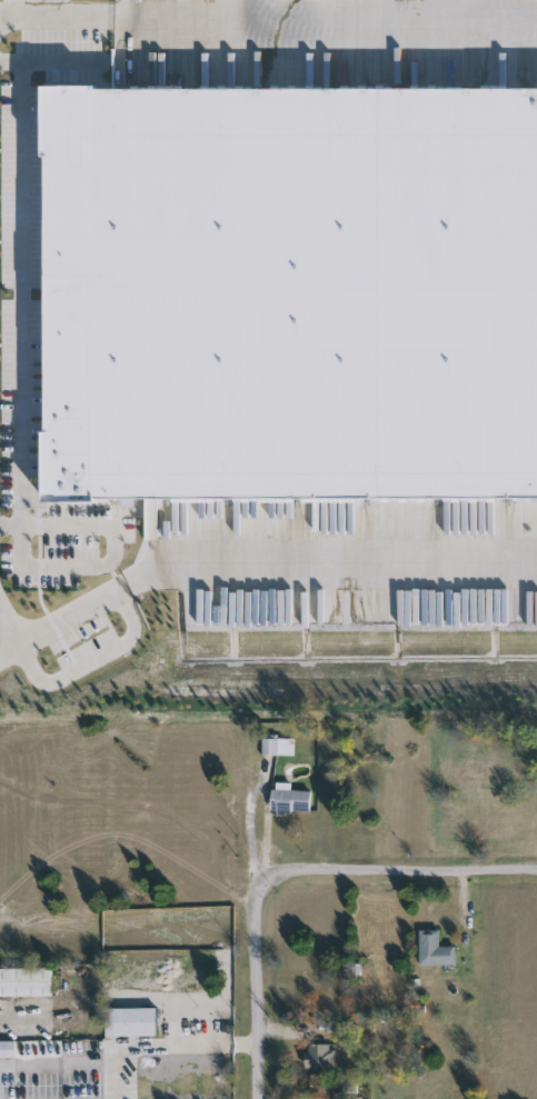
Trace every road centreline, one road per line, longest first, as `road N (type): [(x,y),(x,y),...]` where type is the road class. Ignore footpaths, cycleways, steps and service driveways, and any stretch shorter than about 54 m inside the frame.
road 1 (residential): [(536,871),(280,880)]
road 2 (residential): [(259,1098),(257,927),(261,902),(280,880)]

